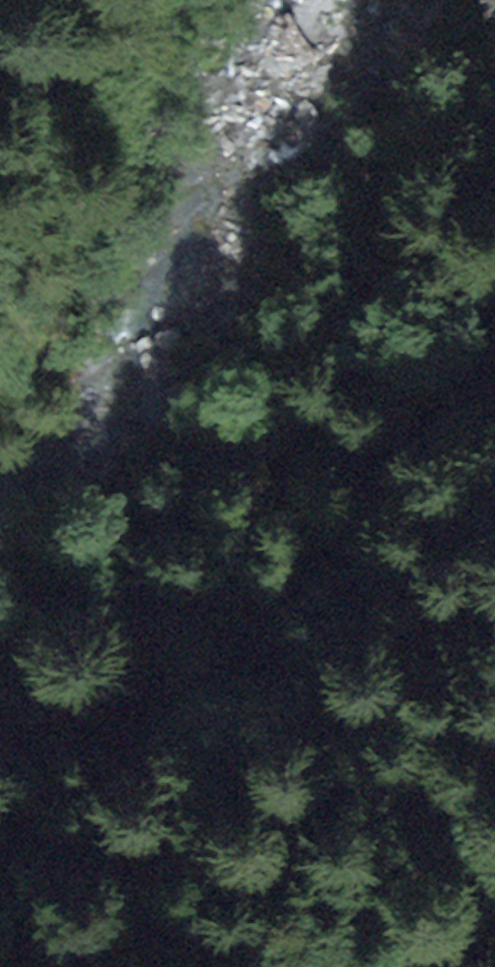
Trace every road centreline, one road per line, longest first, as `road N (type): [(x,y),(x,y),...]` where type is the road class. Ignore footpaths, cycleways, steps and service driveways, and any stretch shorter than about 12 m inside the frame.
road 1 (track): [(86,698),(148,645),(200,616),(224,584),(494,143)]
road 2 (track): [(494,361),(256,600),(223,652),(153,693),(113,703),(86,698)]

